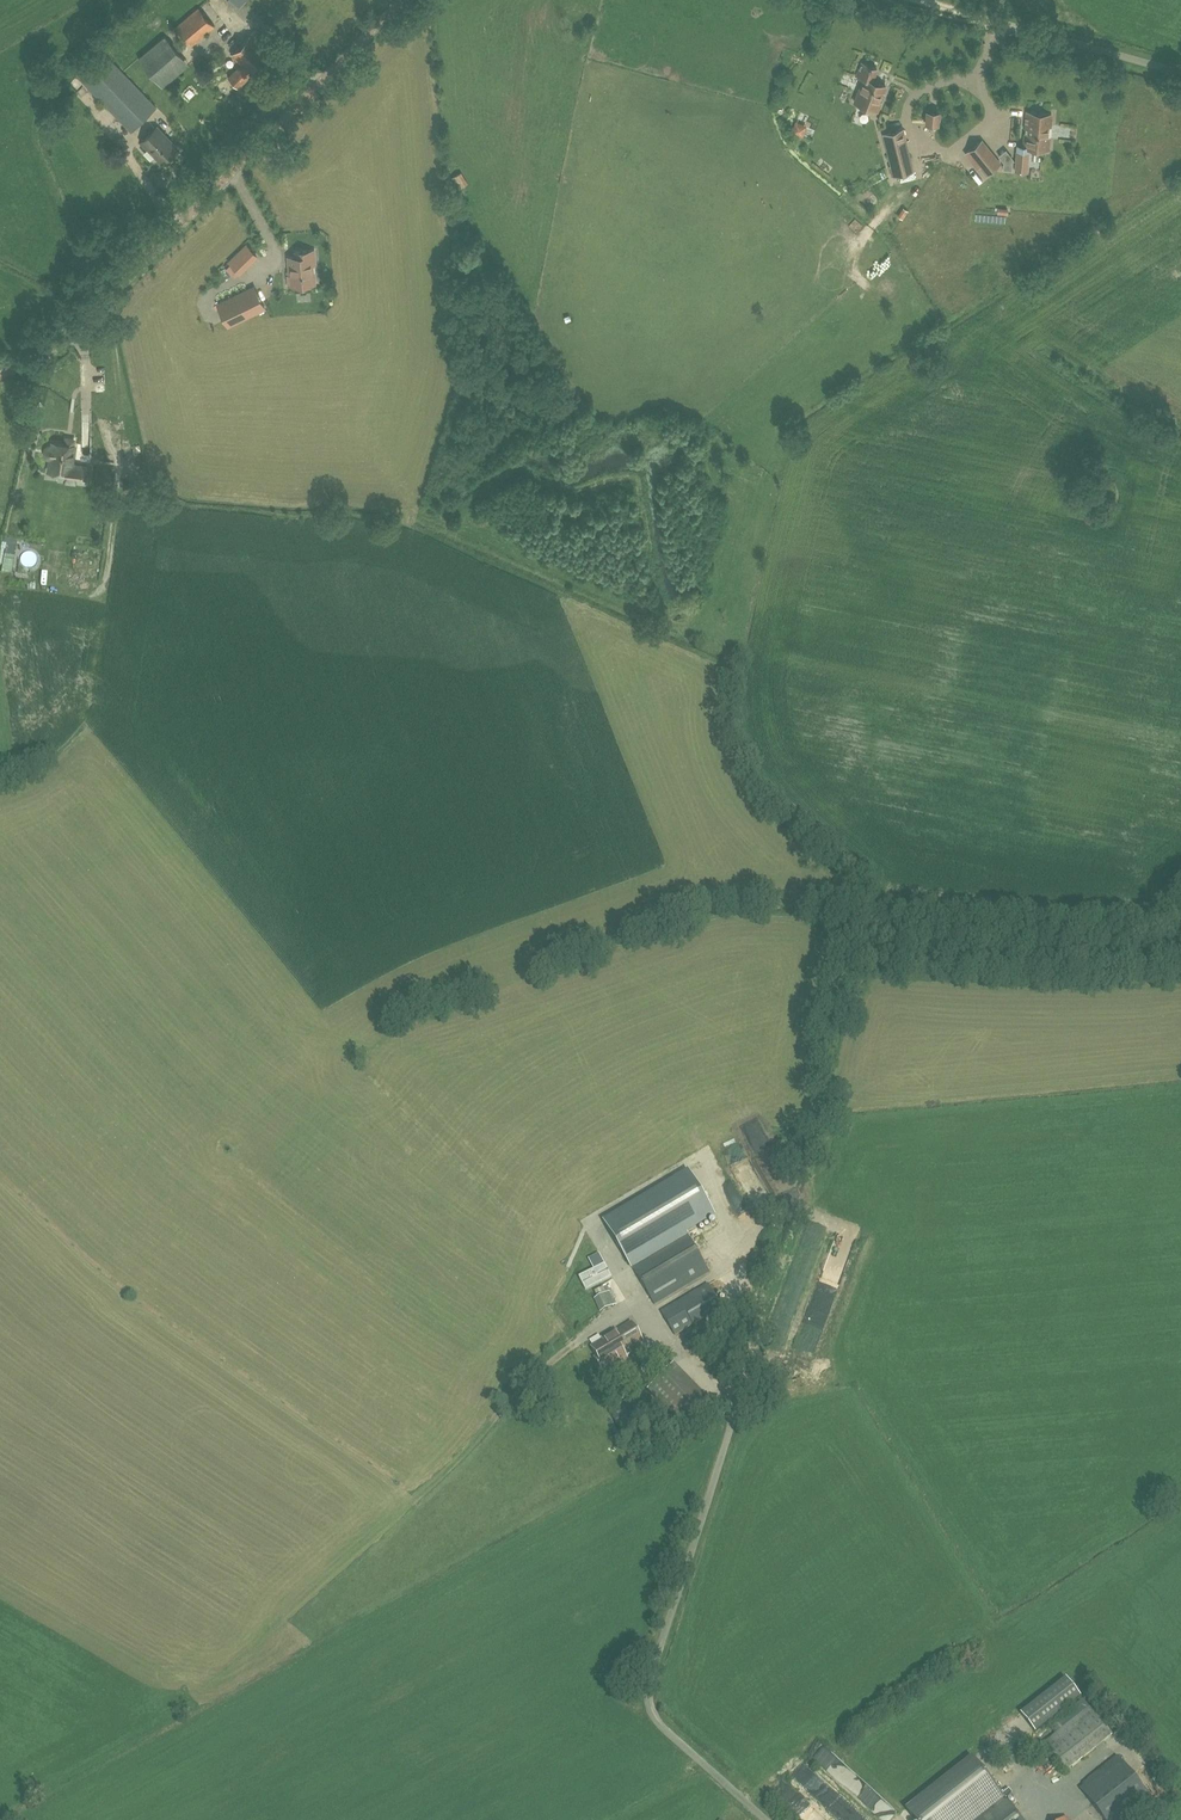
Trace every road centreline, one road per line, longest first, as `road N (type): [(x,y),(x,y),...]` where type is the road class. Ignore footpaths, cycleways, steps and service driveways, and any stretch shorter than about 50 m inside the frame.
road 1 (unclassified): [(0,375),(77,330),(404,0)]
road 2 (unclassified): [(1180,69),(1000,19)]

